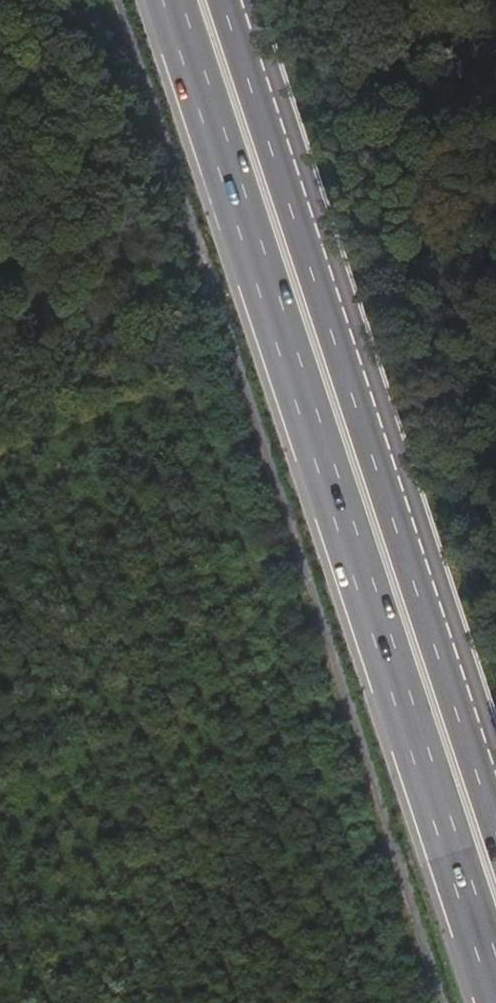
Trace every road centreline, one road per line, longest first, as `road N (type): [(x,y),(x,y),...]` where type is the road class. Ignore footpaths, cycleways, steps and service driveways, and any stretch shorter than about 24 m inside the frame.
road 1 (trunk): [(171,0),(495,987)]
road 2 (trunk): [(495,823),(225,0)]
road 3 (track): [(0,453),(159,381)]

